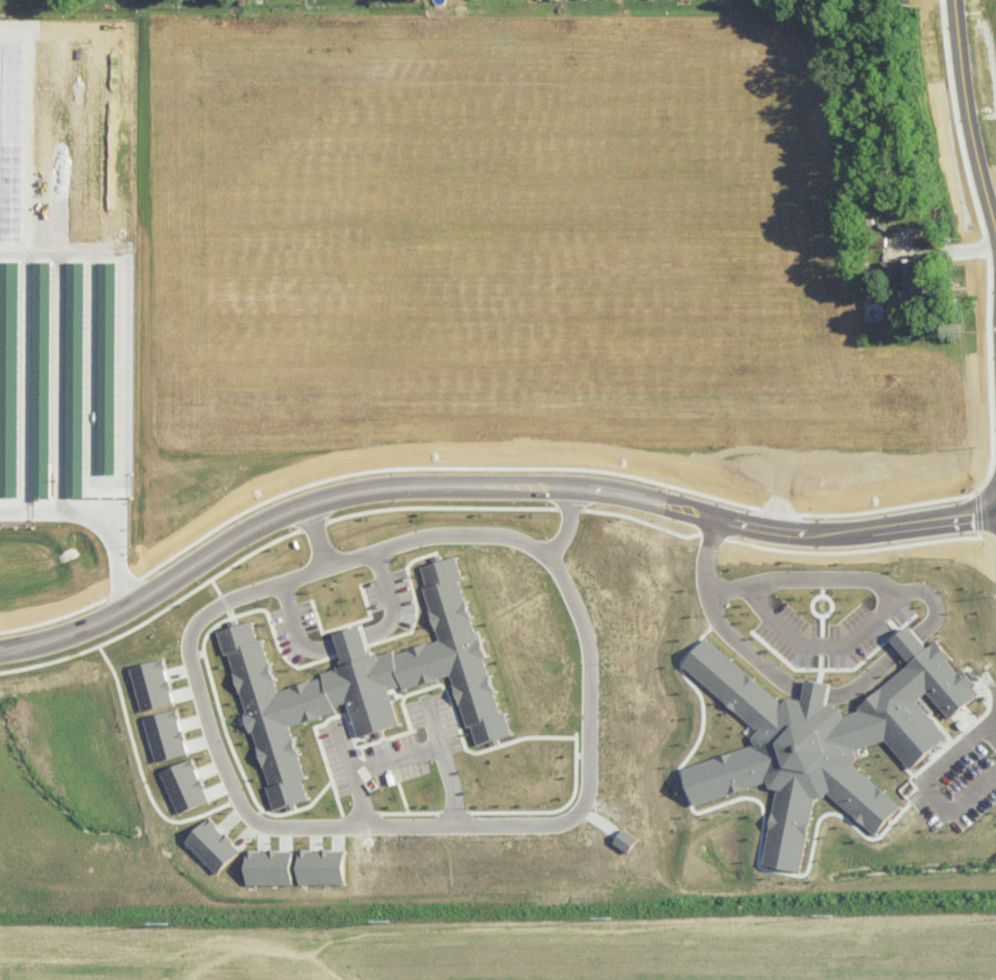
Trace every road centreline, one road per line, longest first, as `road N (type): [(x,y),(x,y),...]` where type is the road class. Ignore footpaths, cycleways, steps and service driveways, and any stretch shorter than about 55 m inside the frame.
road 1 (residential): [(321,560),(217,602),(190,633),(194,687),(243,811),(275,825),(565,821),(580,806),(590,749),(588,665),(584,625),(546,552),(504,535),(467,532),(321,560)]
road 2 (tertiary): [(0,648),(98,619),(265,518),(356,489),(571,485),(669,503)]
road 3 (tertiary): [(995,246),(970,139),(951,0)]
road 4 (tertiary): [(831,532),(995,513)]

